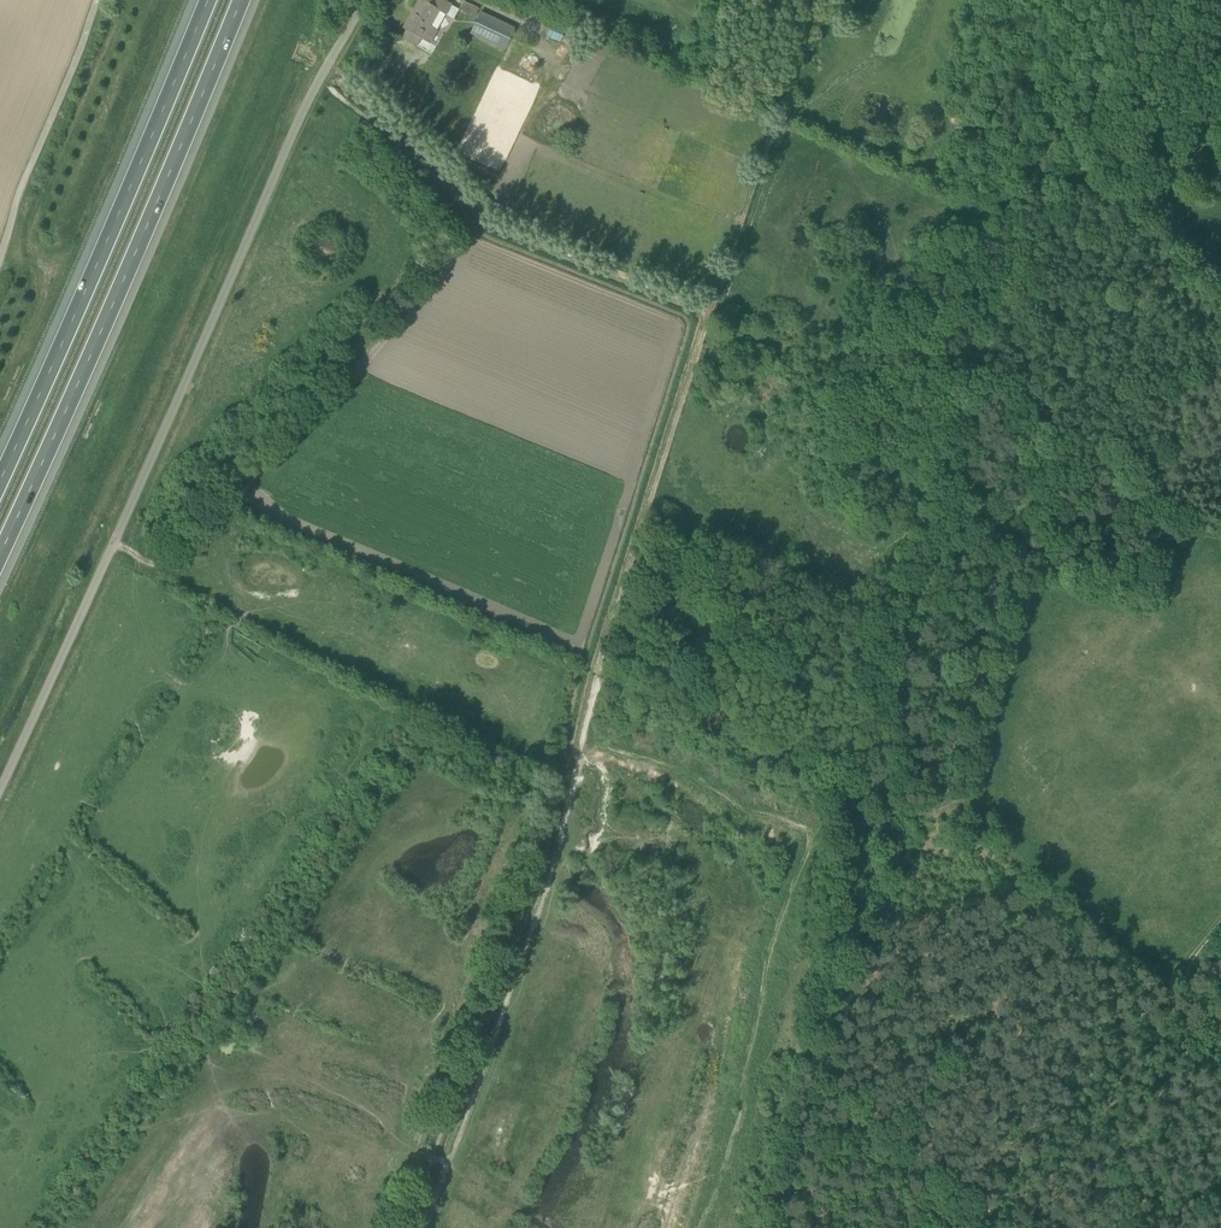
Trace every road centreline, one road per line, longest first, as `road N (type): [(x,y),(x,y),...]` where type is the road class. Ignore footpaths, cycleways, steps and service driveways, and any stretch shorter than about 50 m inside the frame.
road 1 (track): [(1065,0),(1062,82),(1021,179),(987,295),(879,700),(774,1227)]
road 2 (unclassified): [(0,789),(315,84),(366,0)]
road 3 (motorway): [(0,564),(241,0)]
road 4 (motorway): [(206,0),(0,471)]
road 5 (unclassified): [(98,0),(0,259)]
road 6 (track): [(1220,1058),(1190,1035),(1167,992),(1220,930)]
road 7 (track): [(115,543),(153,564),(171,564),(237,495)]

